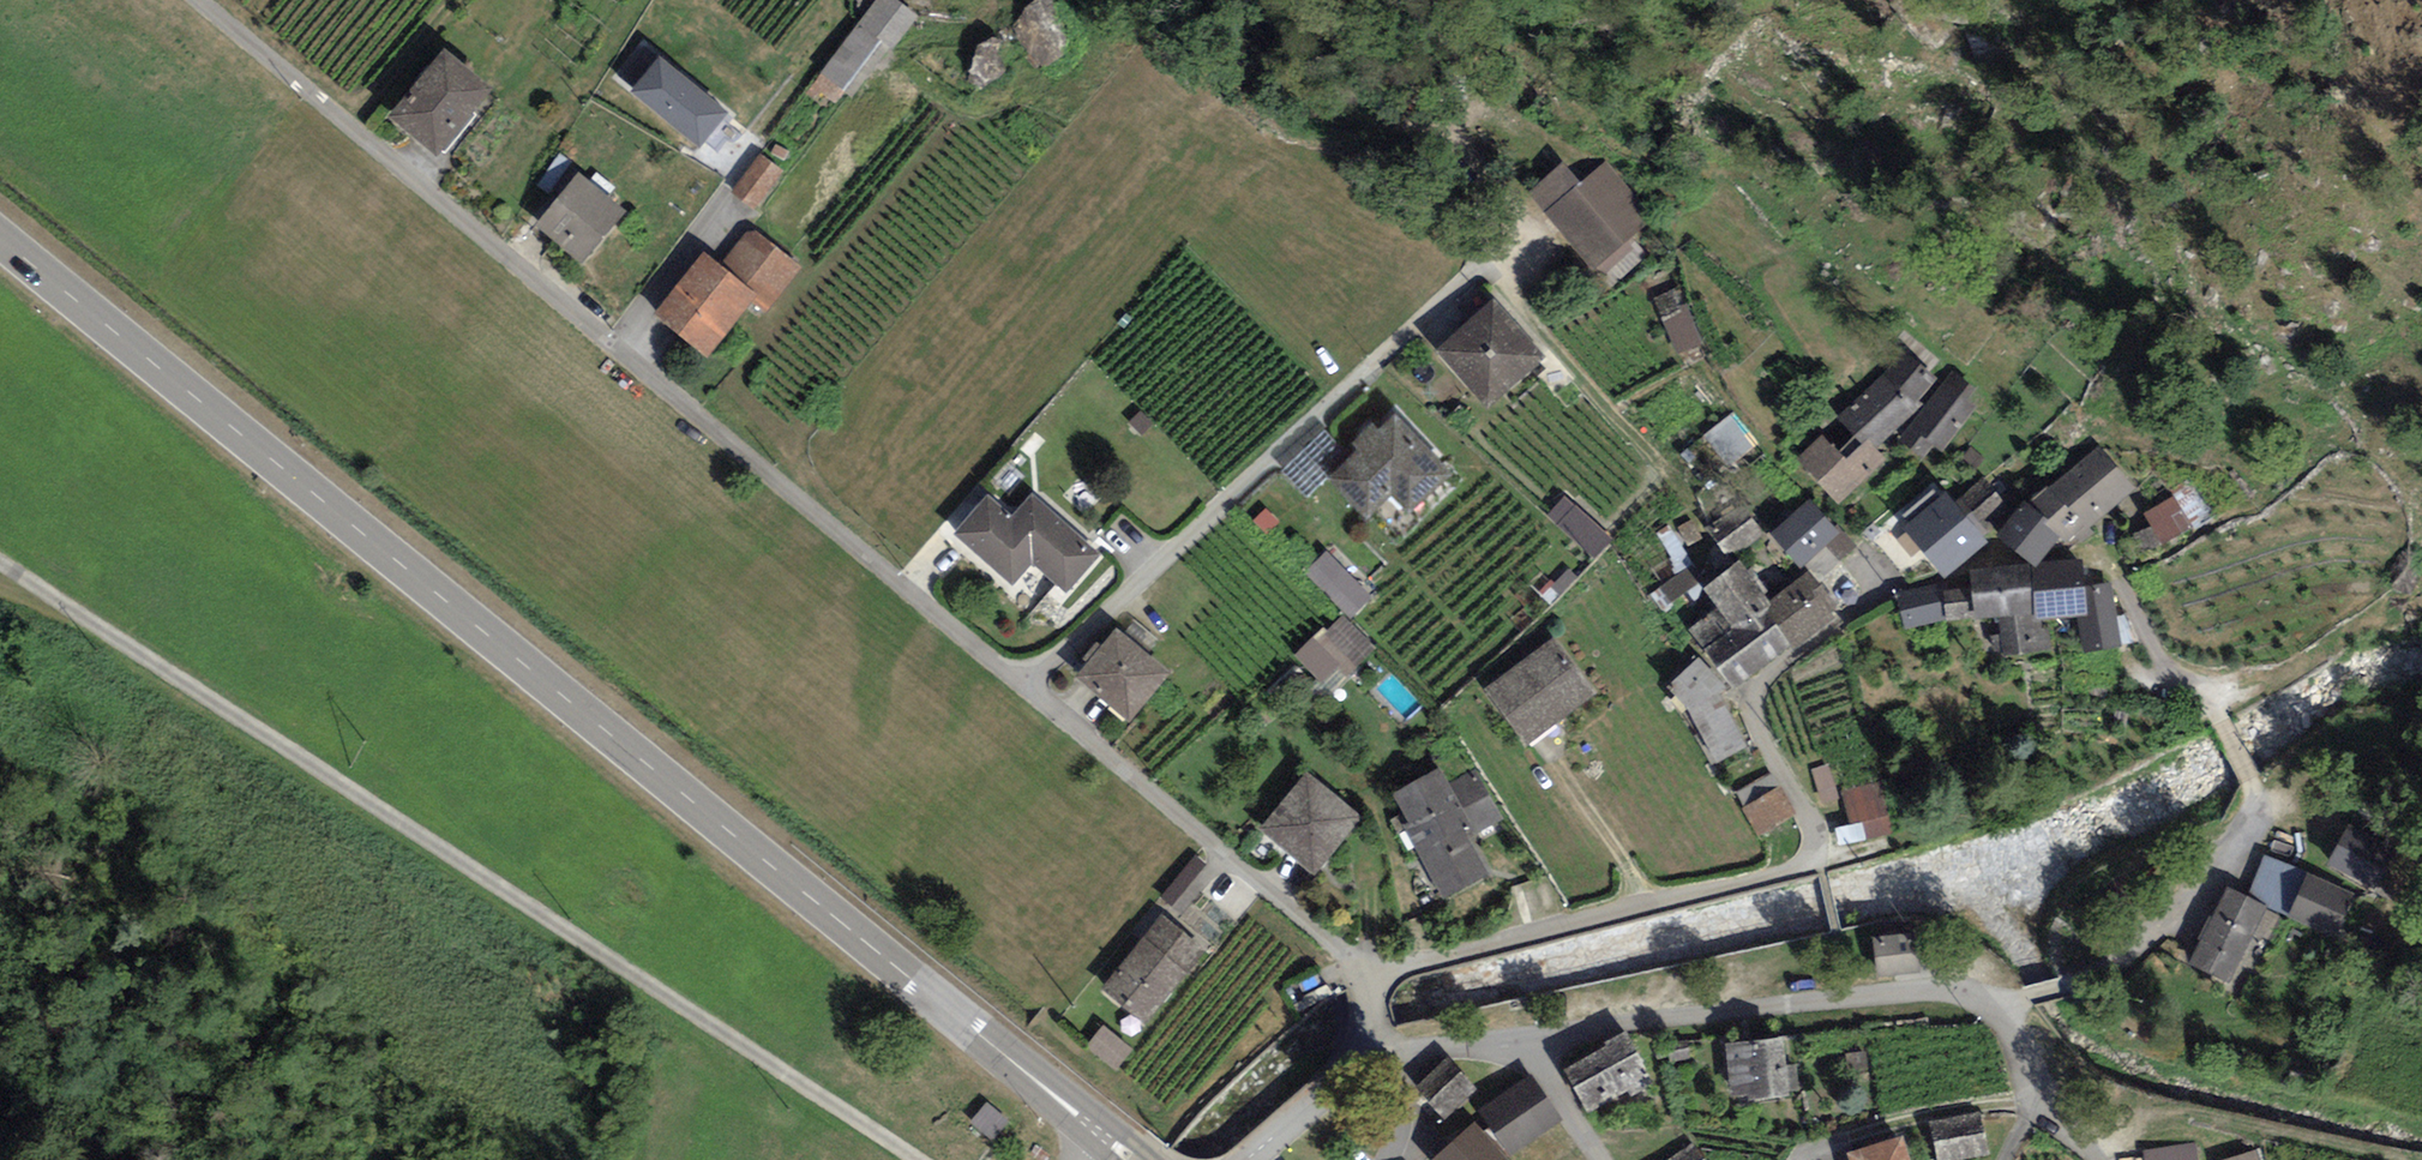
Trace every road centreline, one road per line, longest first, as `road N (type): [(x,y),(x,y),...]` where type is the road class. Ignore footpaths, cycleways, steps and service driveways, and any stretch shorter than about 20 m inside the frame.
road 1 (unclassified): [(201,0),(1255,879),(1363,983)]
road 2 (secondary): [(0,234),(1099,1131)]
road 3 (unclassified): [(914,1159),(0,564)]
road 4 (residential): [(1363,983),(1804,862),(1810,824),(1754,719),(1754,697),(1771,671),(1895,588)]
road 5 (residential): [(1982,1001),(2067,986),(2114,964),(2216,869),(2251,813),(2250,779),(2221,719),(2160,658),(2115,575)]
road 6 (residential): [(1522,1038),(1932,989),(1982,1001)]
road 7 (track): [(2091,1151),(2142,1126),(2198,1119),(2421,1158)]
road 8 (residential): [(1982,1001),(2005,1025),(2055,1124),(2098,1159)]
road 9 (track): [(1479,268),(1614,409)]
road 10 (unclassified): [(1371,1043),(1242,1159)]
road 11 (residential): [(1371,1043),(1522,1038)]
road 12 (residential): [(1522,1038),(1603,1159)]

